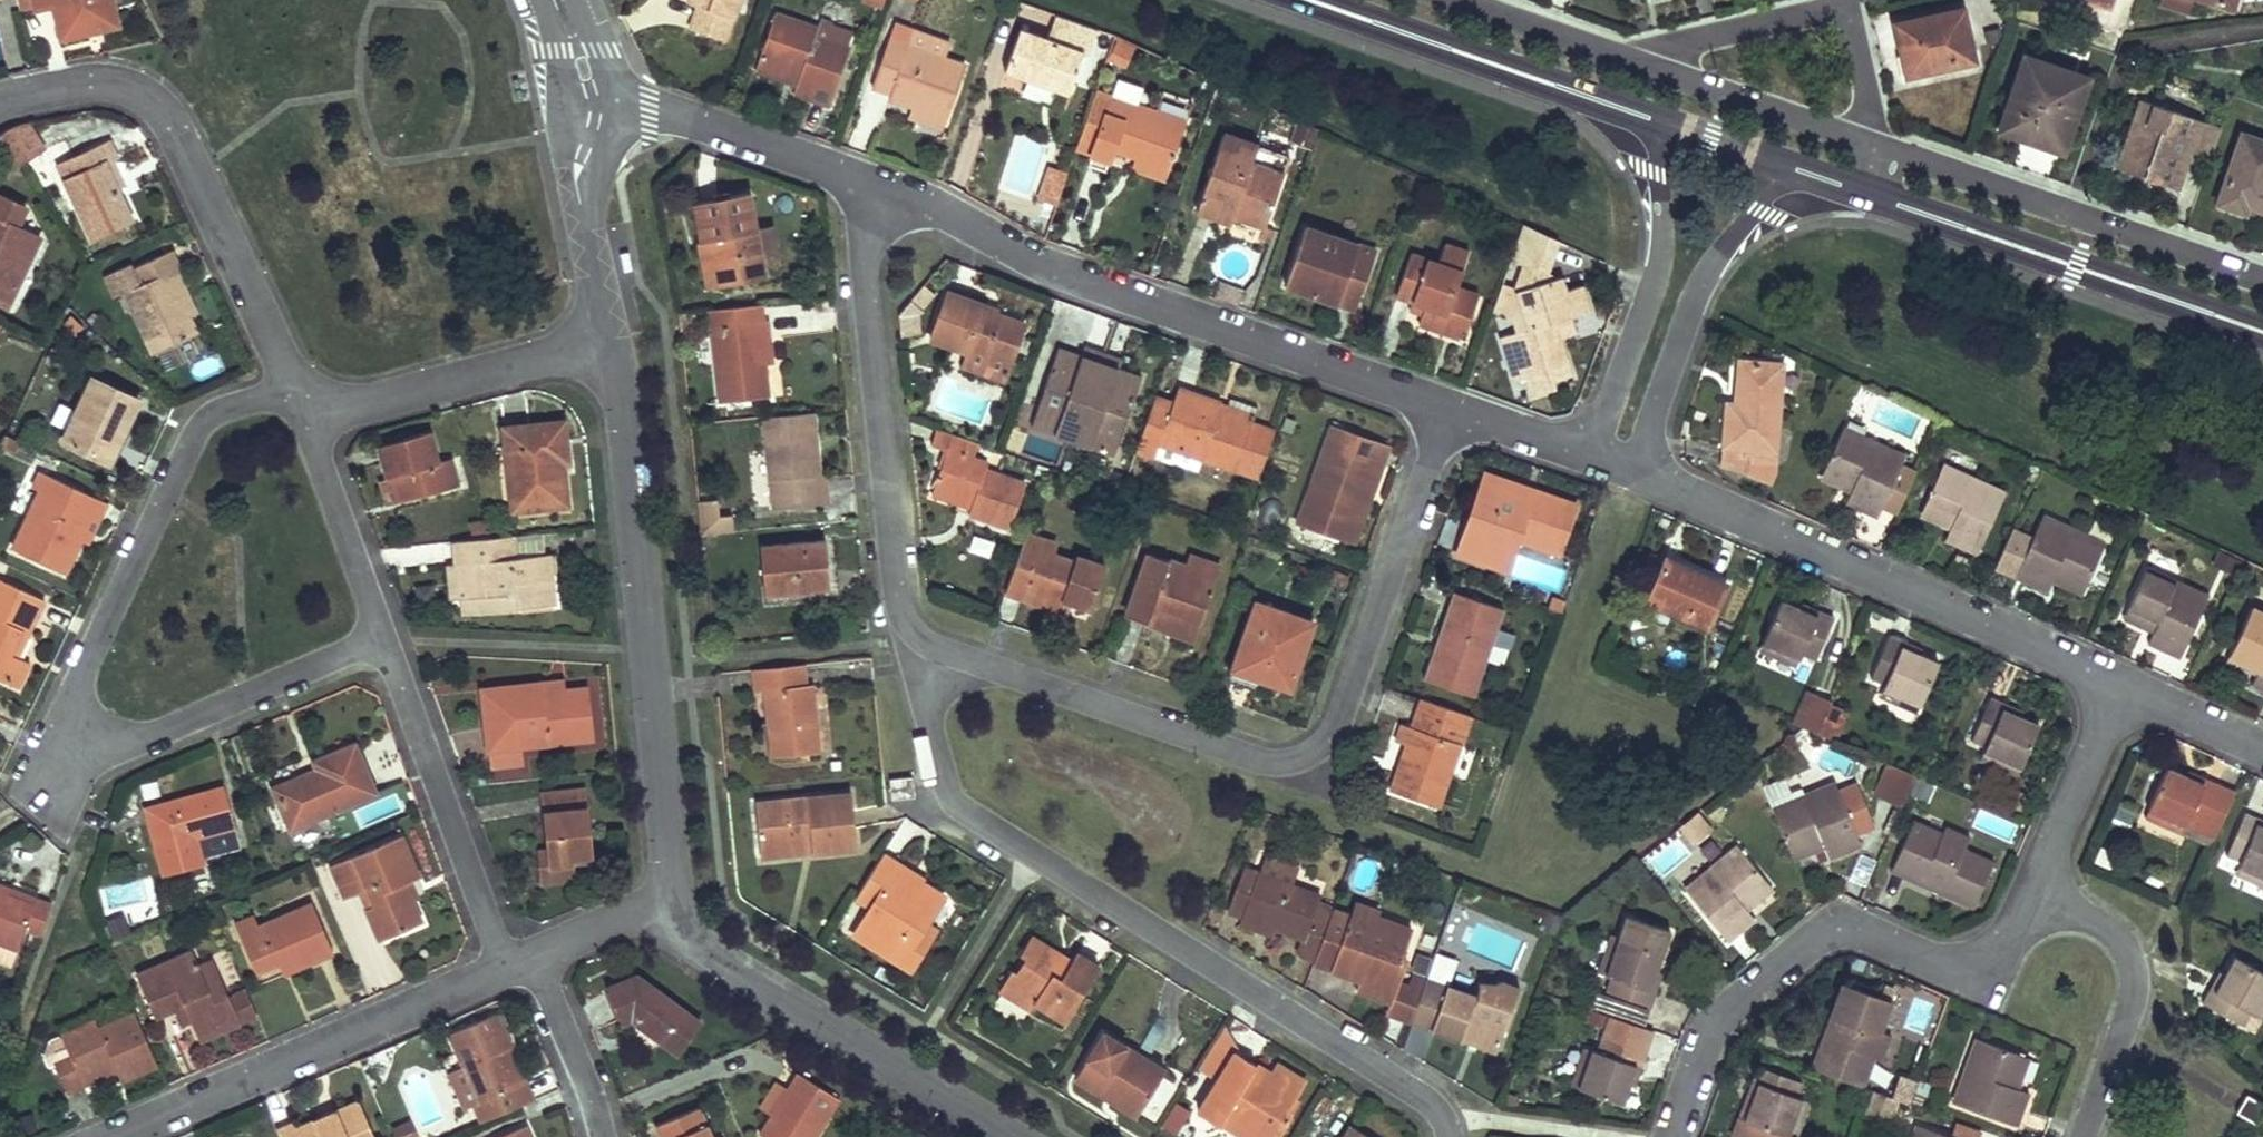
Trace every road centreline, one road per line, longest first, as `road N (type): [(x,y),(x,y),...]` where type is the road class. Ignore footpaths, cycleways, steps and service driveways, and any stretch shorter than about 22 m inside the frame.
road 1 (residential): [(914,629),(1269,757),(1293,756),(1317,745),(1342,709),(1447,402)]
road 2 (residential): [(1449,1136),(1443,1109),(1424,1093),(967,806),(944,771),(914,629)]
road 3 (residential): [(388,633),(121,739),(90,736),(76,721),(73,688),(196,428),(229,405),(296,380)]
road 4 (residential): [(1447,402),(1052,264),(940,202),(855,170)]
road 5 (residential): [(612,331),(676,894)]
road 6 (residential): [(2120,686),(1637,470)]
road 7 (residential): [(2031,896),(2004,944),(1974,962),(1941,962),(1854,928),(1811,939),(1714,1028),(1672,1136)]
road 8 (residential): [(296,380),(169,111),(112,79),(0,98)]
road 9 (residential): [(914,629),(896,591),(855,170)]
road 10 (residential): [(104,1136),(506,961)]
road 11 (residential): [(676,894),(709,943),(1019,1136)]
road 12 (tertiary): [(1871,194),(2262,331)]
road 13 (residential): [(2262,276),(1890,151)]
road 14 (residential): [(1633,112),(1657,189),(1658,268),(1590,453)]
road 15 (residential): [(1637,470),(1698,289),(1746,221),(1808,173)]
road 16 (residential): [(506,961),(388,633)]
road 17 (tertiary): [(1321,0),(1633,112)]
road 18 (residential): [(612,331),(311,414)]
road 19 (residential): [(2031,896),(2113,936),(2130,973),(2126,1015),(2081,1136)]
road 20 (residential): [(855,170),(650,110),(589,108)]
road 21 (residential): [(1890,151),(1636,57)]
road 22 (residential): [(388,633),(311,414)]
road 23 (residential): [(2120,686),(2031,896)]
road 24 (residential): [(589,108),(590,234),(612,331)]
road 25 (residential): [(1850,0),(1636,57)]
road 26 (residential): [(606,1136),(539,949)]
road 27 (tertiary): [(1633,112),(1808,173)]
road 28 (residential): [(1636,57),(1469,0)]
road 29 (residential): [(2262,750),(2120,686)]
road 30 (residential): [(1890,151),(1859,0)]
road 31 (residential): [(1590,453),(1447,402)]
road 32 (residential): [(539,949),(676,894)]
road 33 (residential): [(541,0),(566,81),(589,108)]

